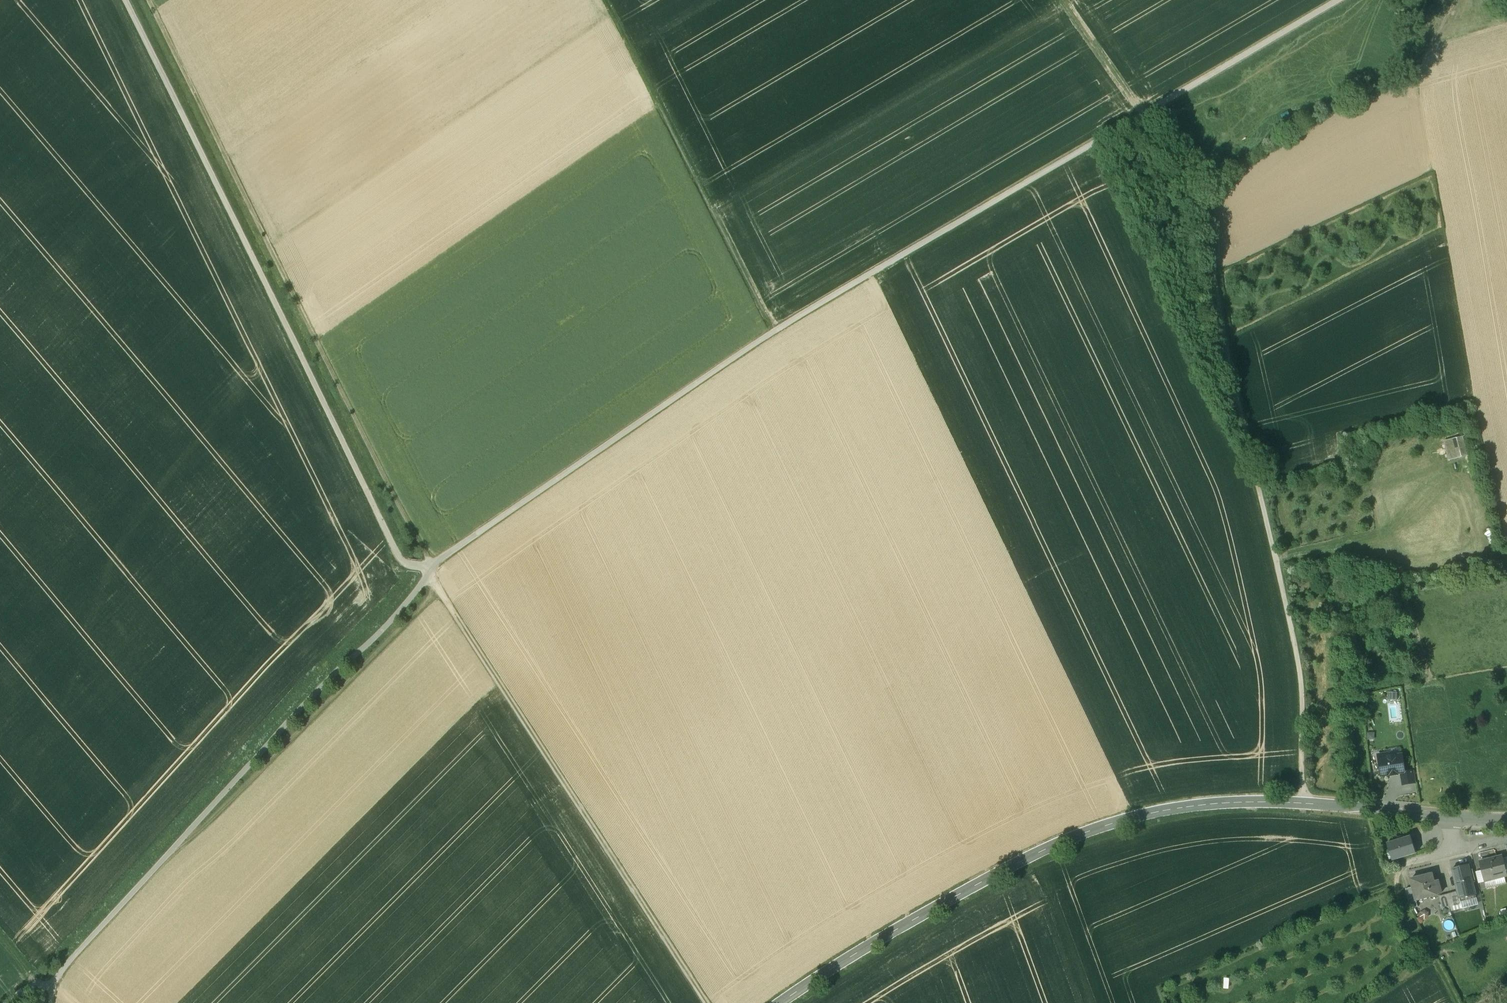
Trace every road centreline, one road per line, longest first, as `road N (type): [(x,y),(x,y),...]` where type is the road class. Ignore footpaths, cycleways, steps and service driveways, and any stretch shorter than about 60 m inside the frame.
road 1 (track): [(124,0),(397,557),(430,572),(51,989)]
road 2 (track): [(1144,114),(772,333),(430,572)]
road 3 (tertiary): [(783,1002),(1023,860),(1143,815),(1259,802),(1506,821)]
road 4 (track): [(1144,114),(1187,184),(1207,237),(1300,682),(1302,803)]
road 5 (track): [(429,566),(147,0)]
road 6 (track): [(428,579),(705,1002)]
road 7 (track): [(183,839),(205,827),(435,587)]
road 8 (track): [(1144,114),(1338,0)]
road 9 (track): [(606,0),(704,199)]
road 10 (track): [(772,333),(704,199)]
road 11 (track): [(1401,867),(1397,894),(1455,1002)]
road 12 (track): [(1144,114),(1060,0)]

